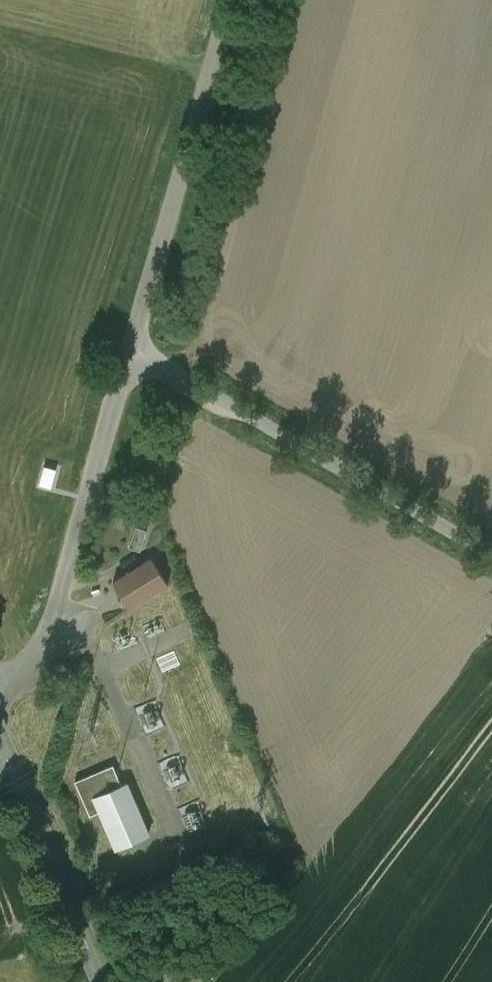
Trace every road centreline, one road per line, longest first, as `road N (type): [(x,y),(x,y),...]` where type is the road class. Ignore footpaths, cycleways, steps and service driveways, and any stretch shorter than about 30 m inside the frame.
road 1 (unclassified): [(132,354),(491,553)]
road 2 (unclassified): [(234,0),(132,354)]
road 3 (unclassified): [(132,354),(43,646),(0,689)]
road 4 (tertiary): [(104,981),(0,740)]

